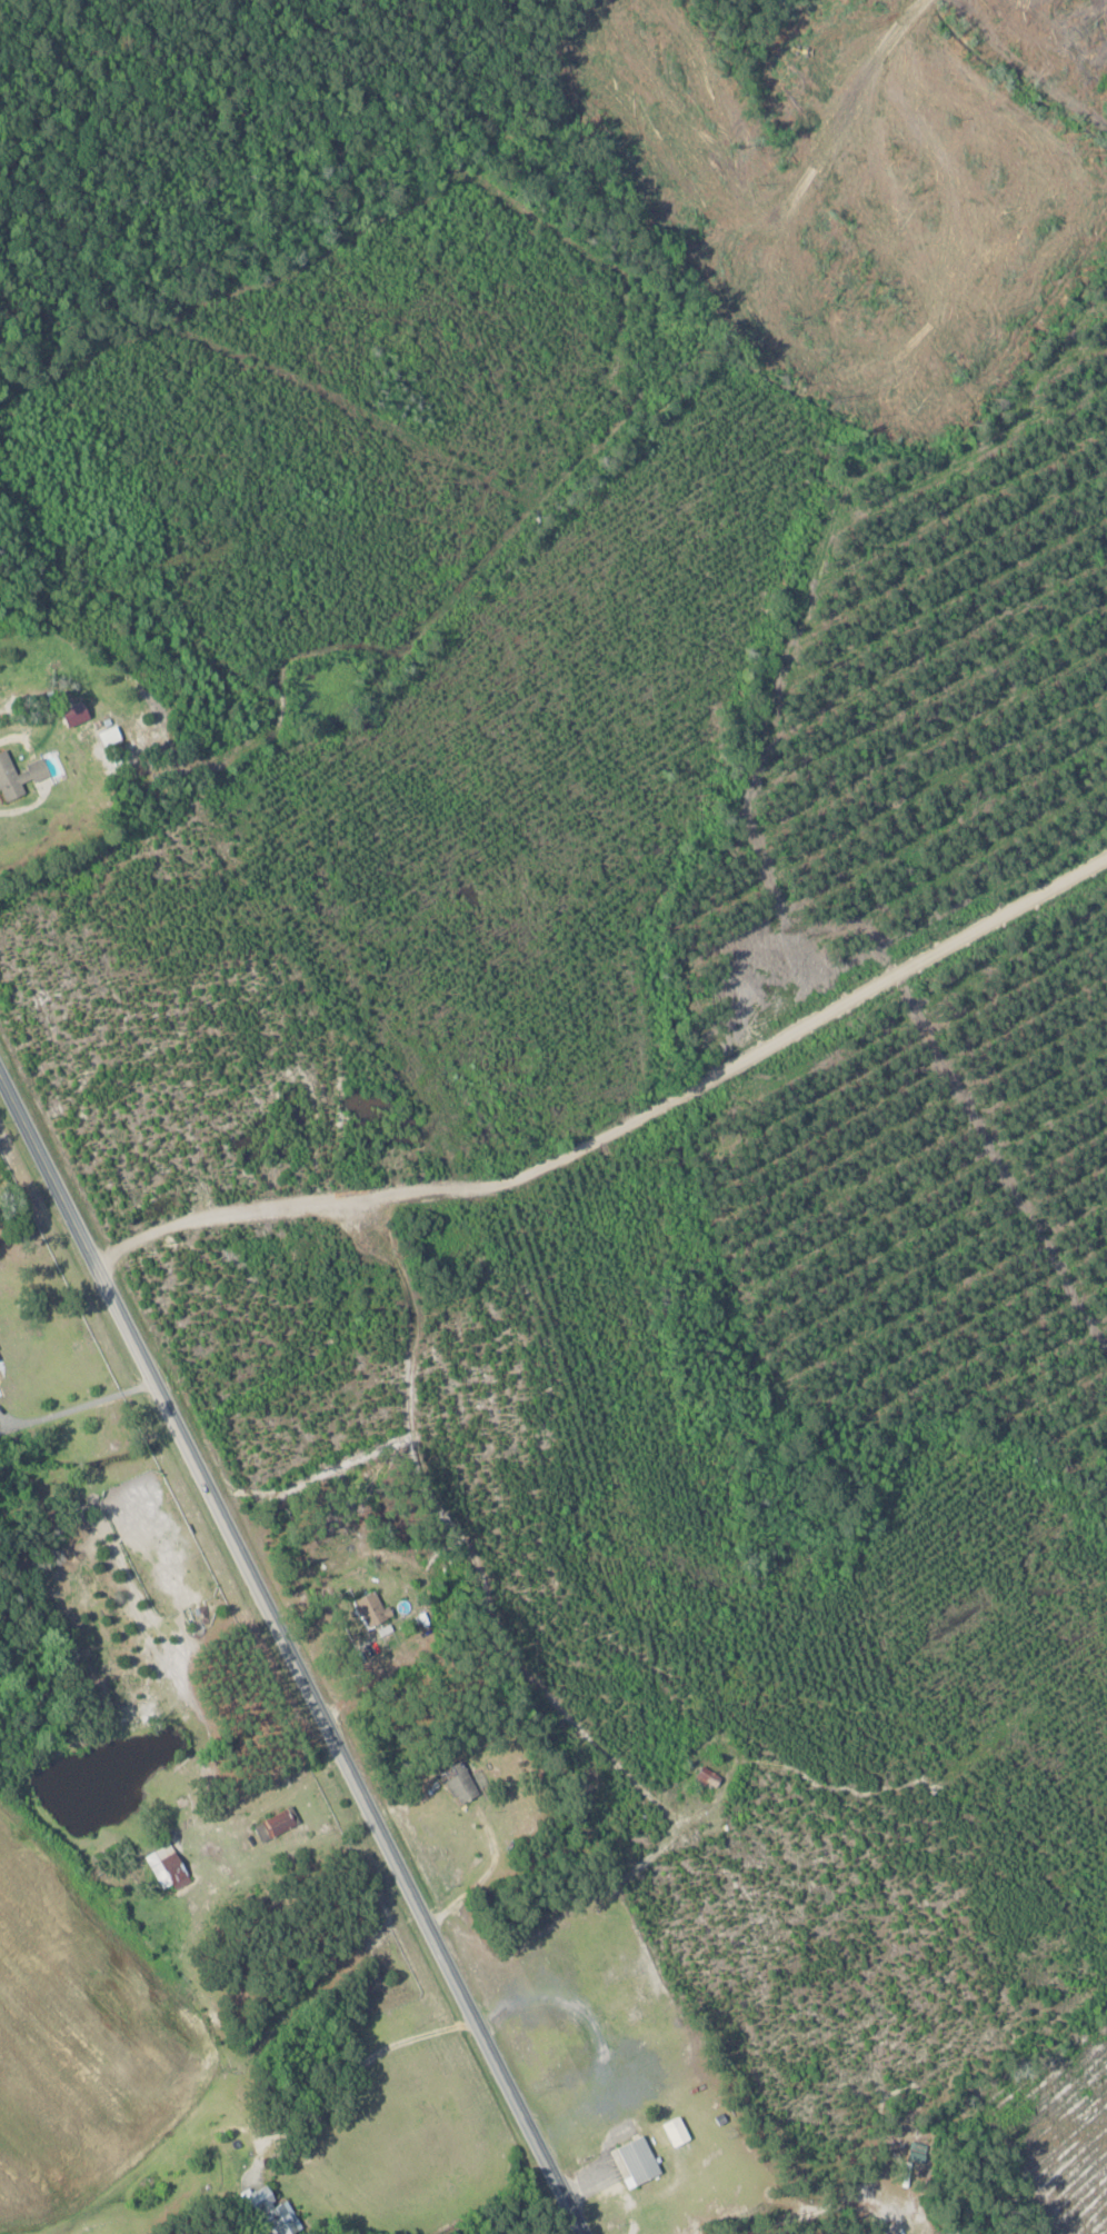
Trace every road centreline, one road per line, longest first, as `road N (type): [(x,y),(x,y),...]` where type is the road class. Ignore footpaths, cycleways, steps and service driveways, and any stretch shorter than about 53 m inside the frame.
road 1 (secondary): [(584,2233),(0,1070)]

